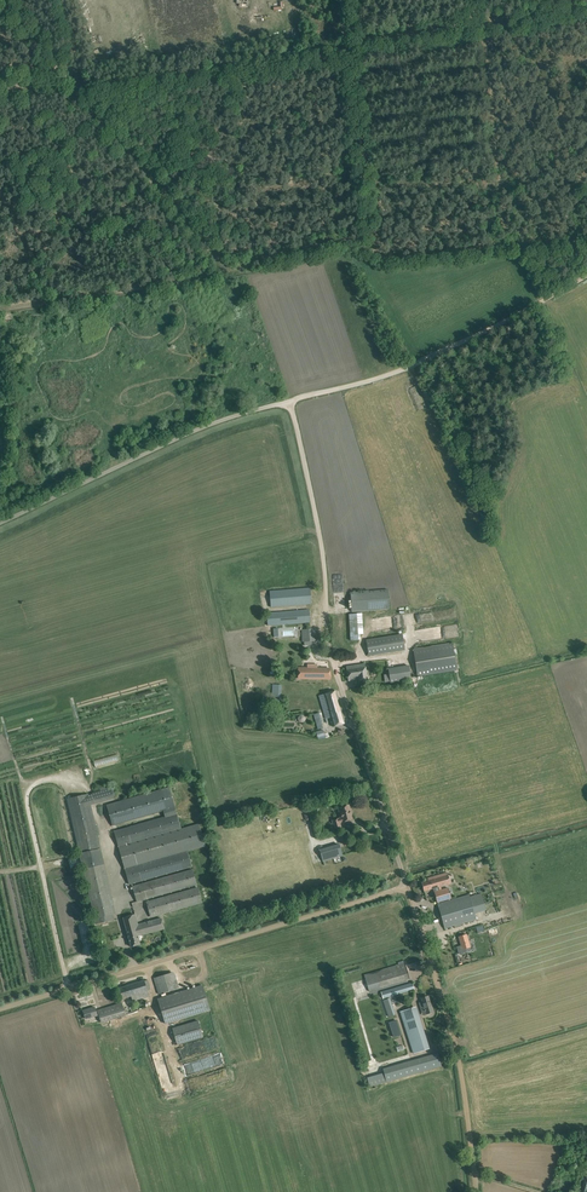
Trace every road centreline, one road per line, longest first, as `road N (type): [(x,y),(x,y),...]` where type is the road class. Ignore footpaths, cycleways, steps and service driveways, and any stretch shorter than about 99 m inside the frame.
road 1 (track): [(332,659),(319,534),(290,401),(401,370),(586,276)]
road 2 (unclassified): [(0,1008),(407,887)]
road 3 (unclassified): [(0,523),(202,428),(290,401)]
road 4 (unclassified): [(476,1191),(460,1068),(407,887)]
road 5 (unclassified): [(407,887),(332,659)]

